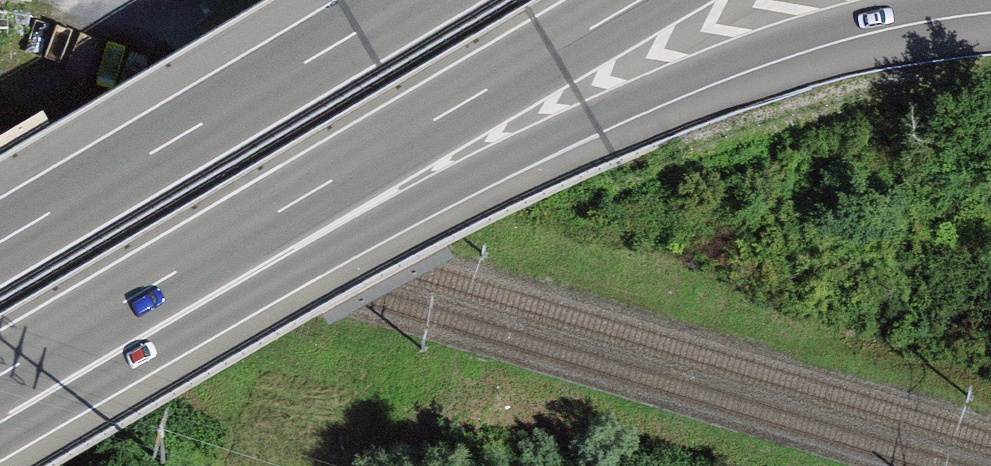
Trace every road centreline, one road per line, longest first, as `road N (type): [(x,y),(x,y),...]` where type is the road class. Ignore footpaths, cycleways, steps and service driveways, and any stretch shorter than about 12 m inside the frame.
road 1 (motorway): [(0,384),(694,77),(841,28),(989,0)]
road 2 (motorway): [(0,377),(648,0)]
road 3 (motorway): [(411,0),(0,241)]
road 4 (track): [(0,242),(427,377)]

